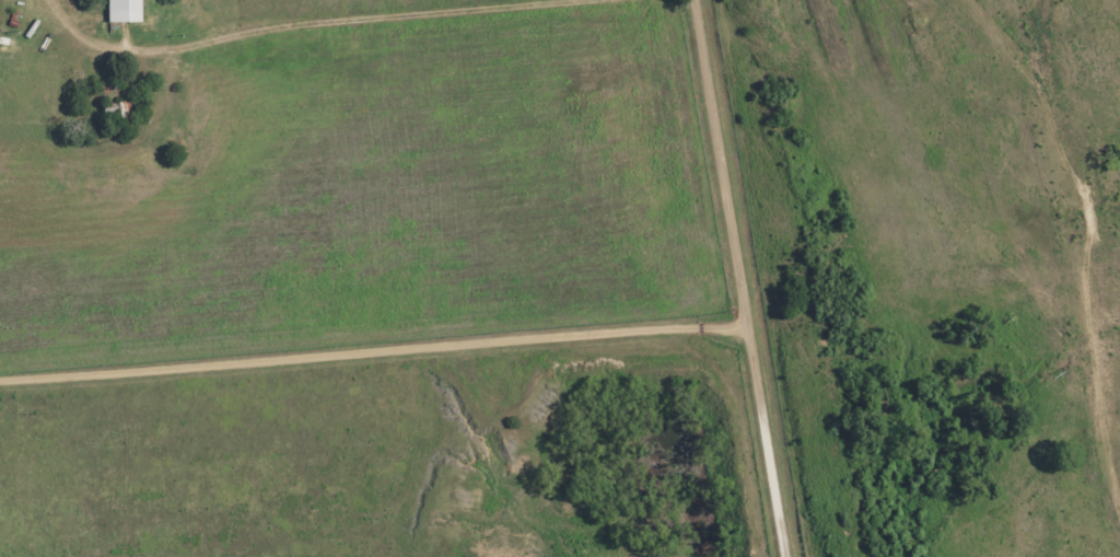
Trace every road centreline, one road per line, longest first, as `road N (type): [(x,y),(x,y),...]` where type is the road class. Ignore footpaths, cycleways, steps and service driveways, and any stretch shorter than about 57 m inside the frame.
road 1 (residential): [(748,322),(666,322),(0,383)]
road 2 (residential): [(788,556),(696,0)]
road 3 (residential): [(556,0),(245,20)]

